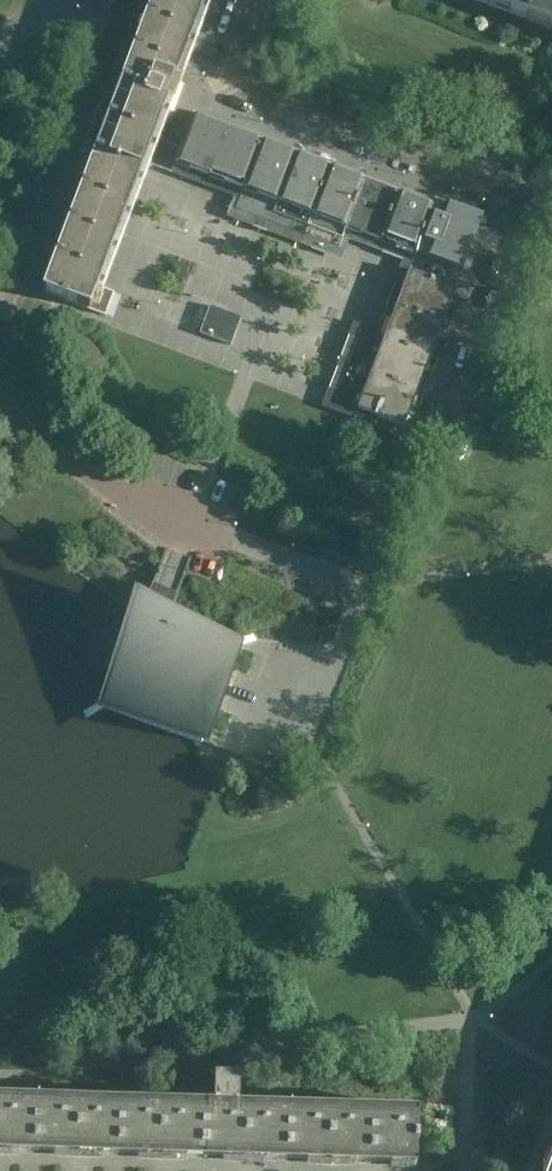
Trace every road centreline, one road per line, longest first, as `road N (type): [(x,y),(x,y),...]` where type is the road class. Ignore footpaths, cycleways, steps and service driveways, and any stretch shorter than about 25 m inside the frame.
road 1 (residential): [(422,439),(520,193),(233,86),(228,59),(250,0)]
road 2 (unclassified): [(226,538),(122,494),(0,402)]

